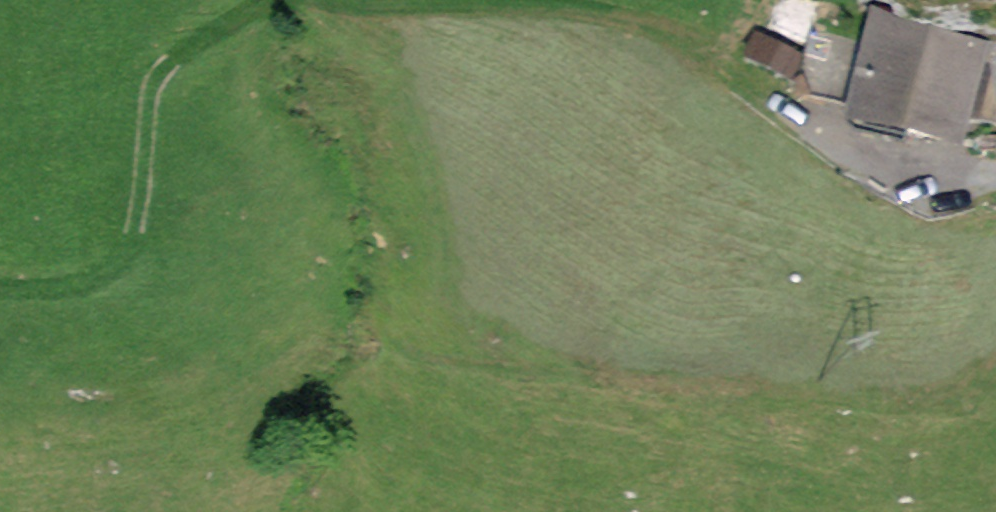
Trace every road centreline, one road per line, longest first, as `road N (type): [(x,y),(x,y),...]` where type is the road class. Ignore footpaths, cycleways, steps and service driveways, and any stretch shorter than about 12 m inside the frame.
road 1 (track): [(790,111),(690,38),(618,17),(315,0)]
road 2 (track): [(280,0),(188,47),(159,74),(140,217),(119,264),(88,279),(0,289)]
road 3 (track): [(790,111),(836,155),(968,180),(995,177)]

